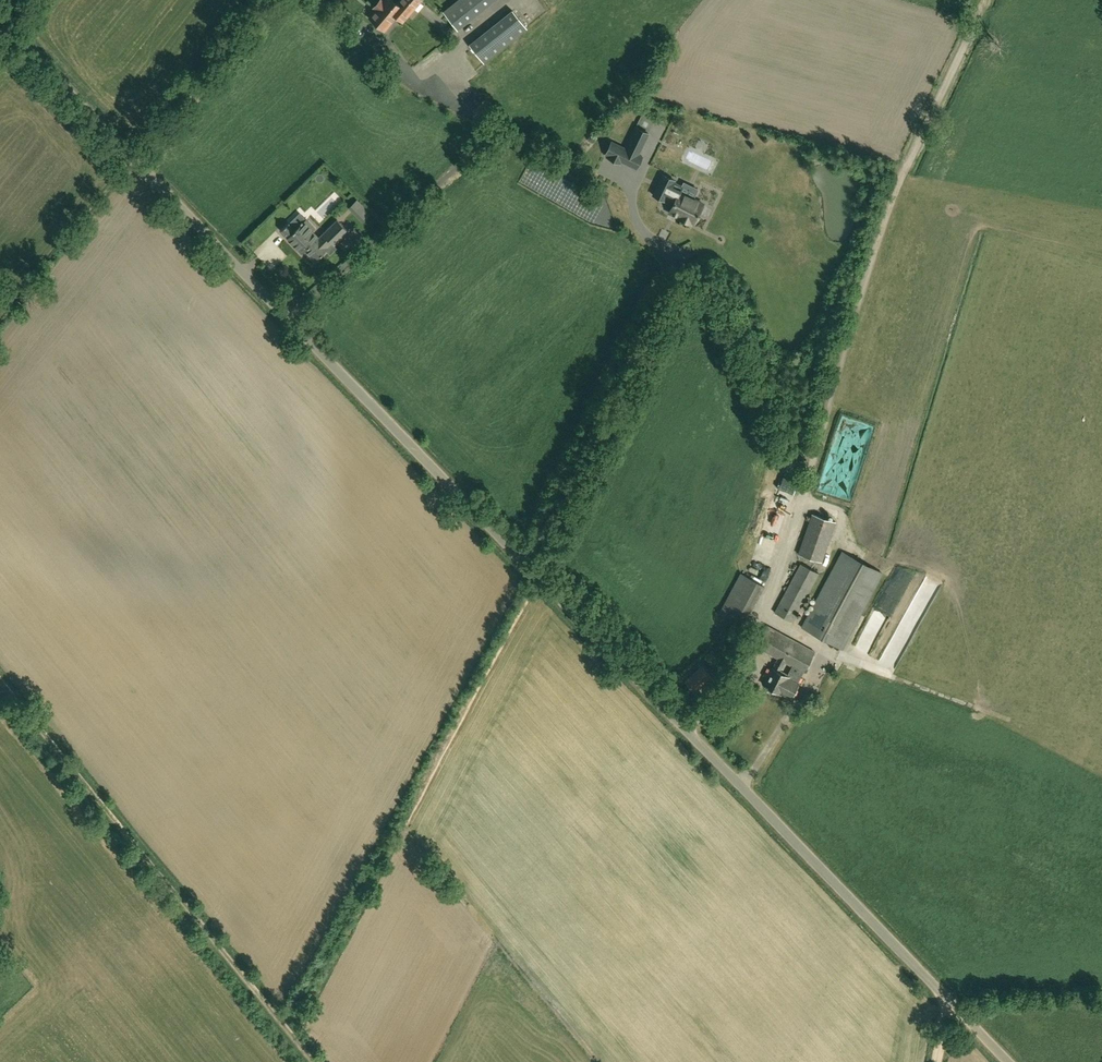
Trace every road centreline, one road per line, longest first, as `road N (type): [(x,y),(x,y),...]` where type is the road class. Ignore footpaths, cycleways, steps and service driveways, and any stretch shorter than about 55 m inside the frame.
road 1 (unclassified): [(1012,1061),(0,20)]
road 2 (track): [(314,1061),(0,678)]

